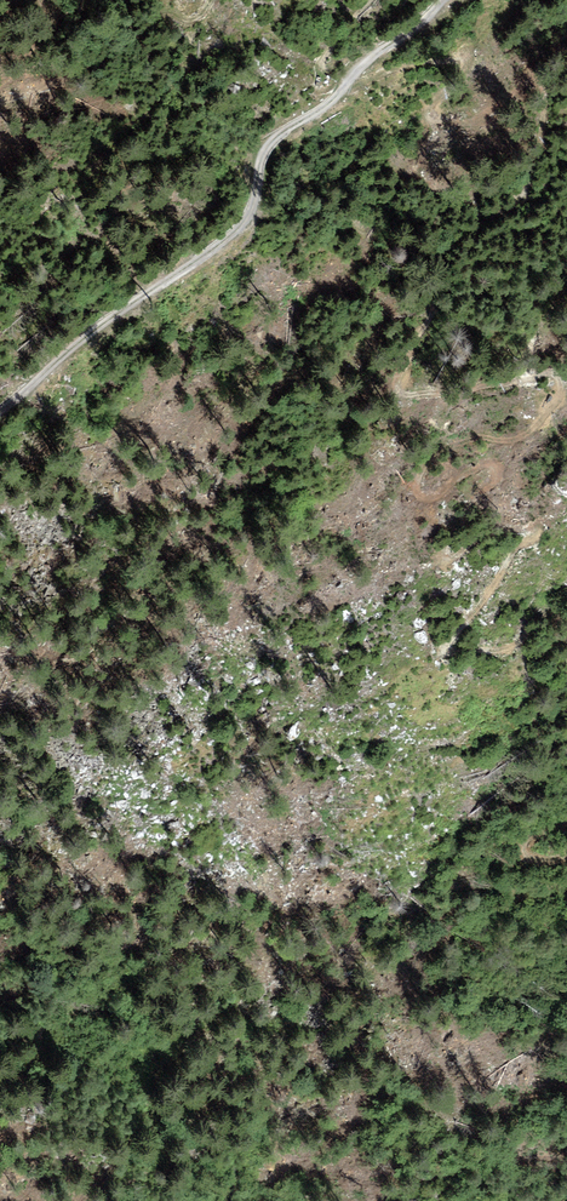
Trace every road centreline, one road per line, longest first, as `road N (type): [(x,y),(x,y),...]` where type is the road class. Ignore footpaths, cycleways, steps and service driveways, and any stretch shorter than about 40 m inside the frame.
road 1 (track): [(342,92),(467,53),(471,58),(426,113),(436,125),(469,120),(515,93),(530,72),(536,76),(546,103),(526,187),(439,253),(439,297),(395,396),(472,391),(554,367),(558,393),(542,421),(514,438),(444,452),(420,471),(417,496),(428,503),(480,468),(497,470),(438,557),(446,562),(477,538),(538,531),(515,550),(441,649),(446,654),(507,649),(566,619)]
road 2 (track): [(444,0),(329,104),(267,146),(247,218),(230,237),(64,354),(0,415)]

